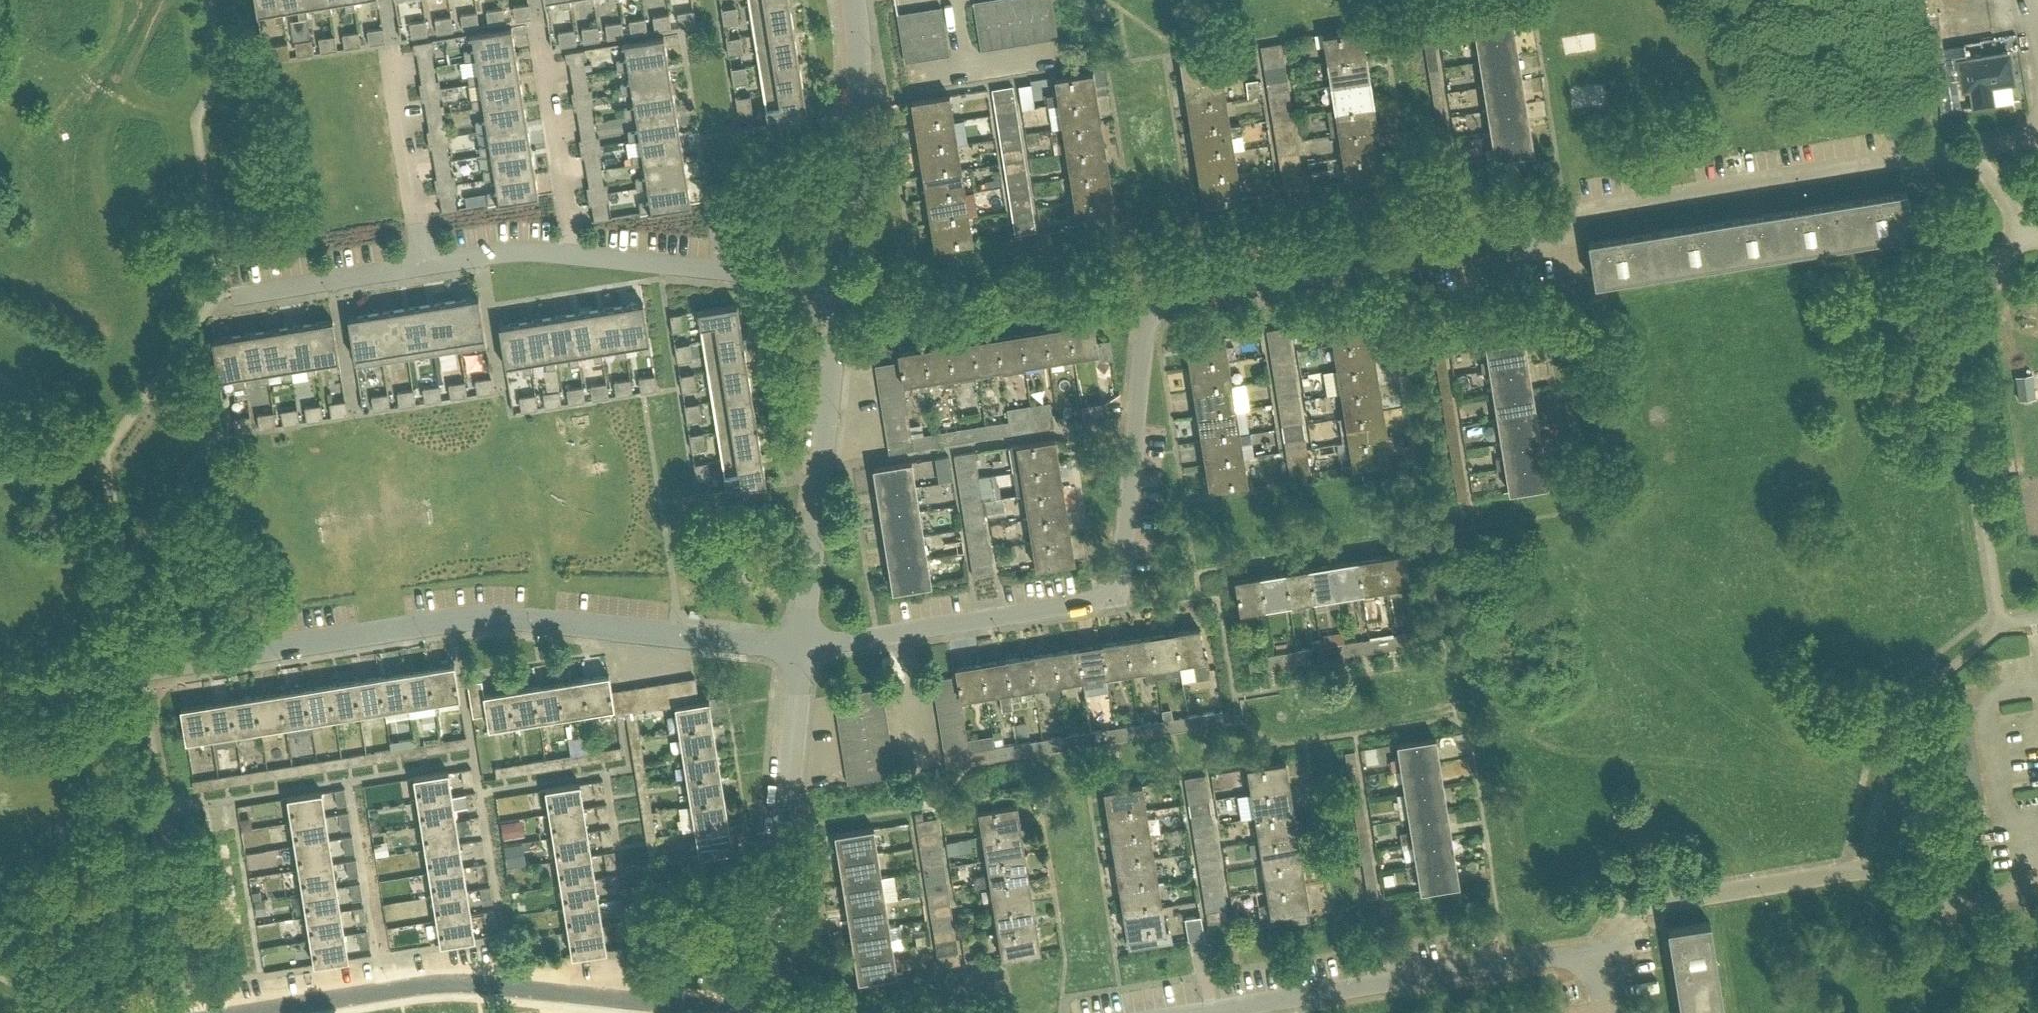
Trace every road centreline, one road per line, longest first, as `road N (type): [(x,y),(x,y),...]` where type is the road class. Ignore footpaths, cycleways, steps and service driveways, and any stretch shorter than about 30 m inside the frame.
road 1 (residential): [(805,642),(1096,604),(1120,583),(1146,341),(1155,316),(1174,300),(1570,232),(1594,209),(2037,135)]
road 2 (residential): [(1176,1012),(1595,944),(1639,903),(1864,867),(1934,908),(2037,892)]
road 3 (unclassified): [(0,691),(473,620),(805,642)]
road 4 (residential): [(249,1012),(452,982),(764,1012)]
road 5 (unclassified): [(764,1012),(805,642)]
road 6 (unclassified): [(805,642),(842,281)]
road 7 (unclassified): [(842,281),(865,66),(855,0)]
road 8 (residential): [(572,255),(842,281)]
road 9 (residential): [(572,255),(537,25)]
road 10 (residential): [(426,266),(394,48)]
road 11 (residential): [(239,296),(426,266)]
road 12 (residential): [(2037,685),(1981,694),(2002,815)]
road 13 (residential): [(426,266),(572,255)]

